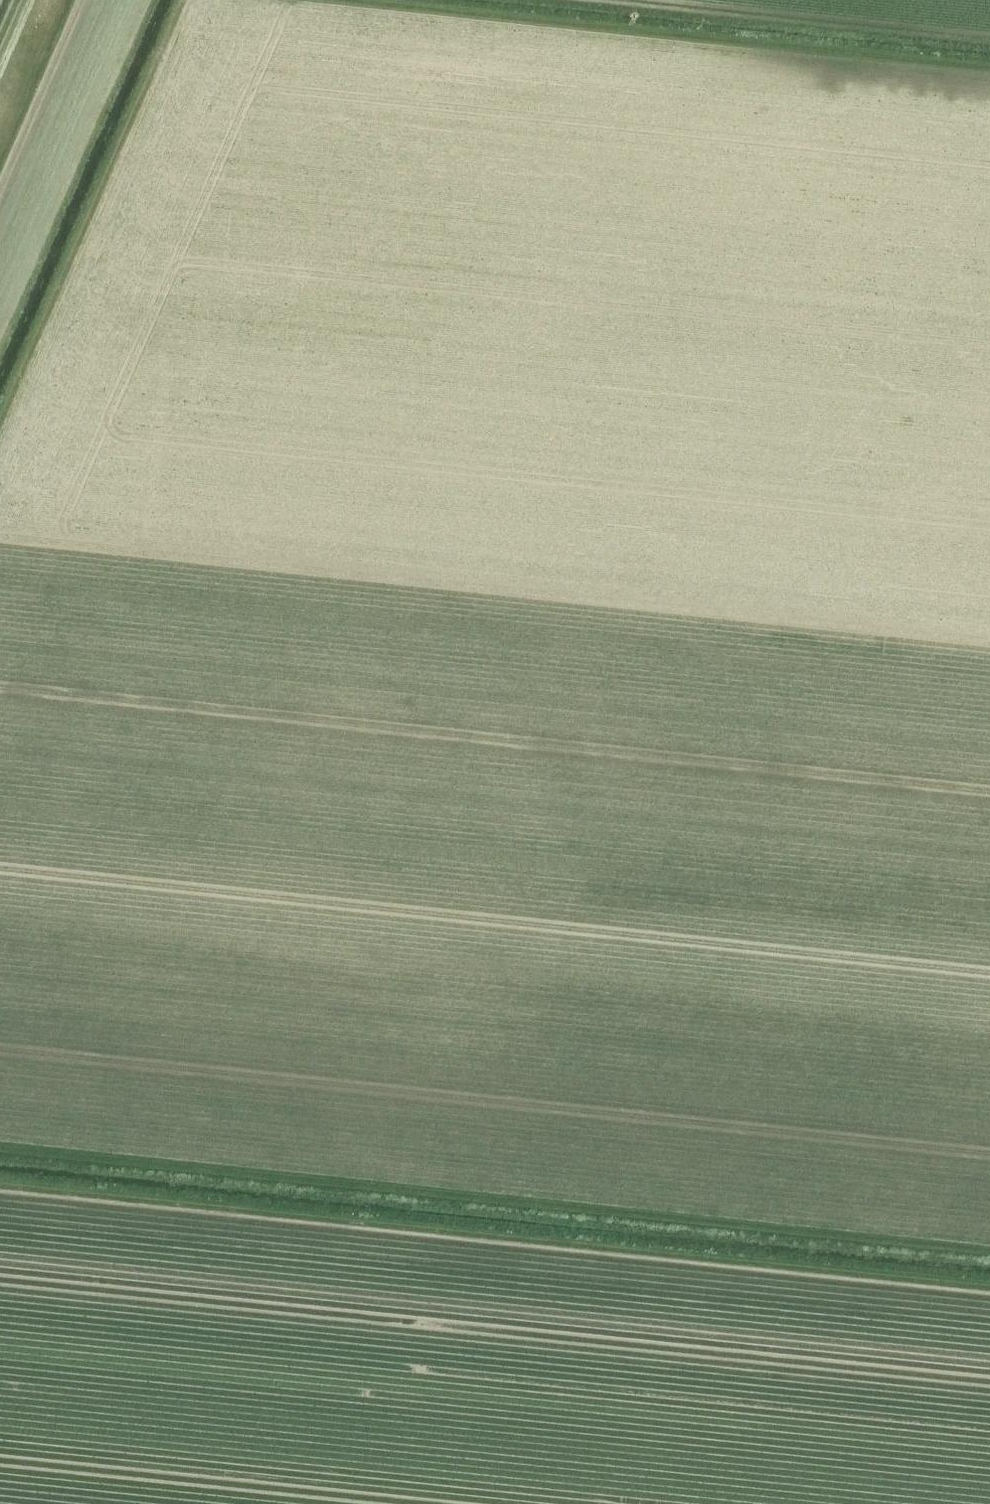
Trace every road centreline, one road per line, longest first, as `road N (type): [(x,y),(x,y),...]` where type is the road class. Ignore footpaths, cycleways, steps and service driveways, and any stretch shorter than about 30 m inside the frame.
road 1 (track): [(0,185),(80,0)]

